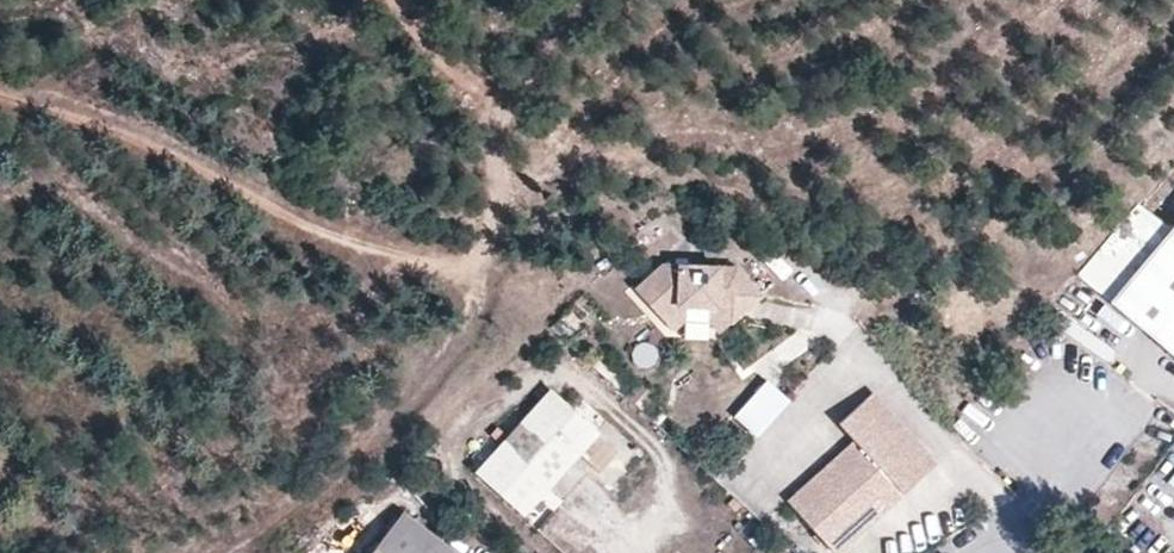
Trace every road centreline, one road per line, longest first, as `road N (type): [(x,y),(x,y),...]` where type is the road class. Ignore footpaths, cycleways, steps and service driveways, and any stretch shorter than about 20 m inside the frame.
road 1 (track): [(570,0),(510,91),(486,267),(340,248),(146,143),(0,92)]
road 2 (track): [(486,267),(478,323),(308,507),(253,552)]
road 3 (residential): [(1047,405),(1060,456),(1043,510),(981,552)]

